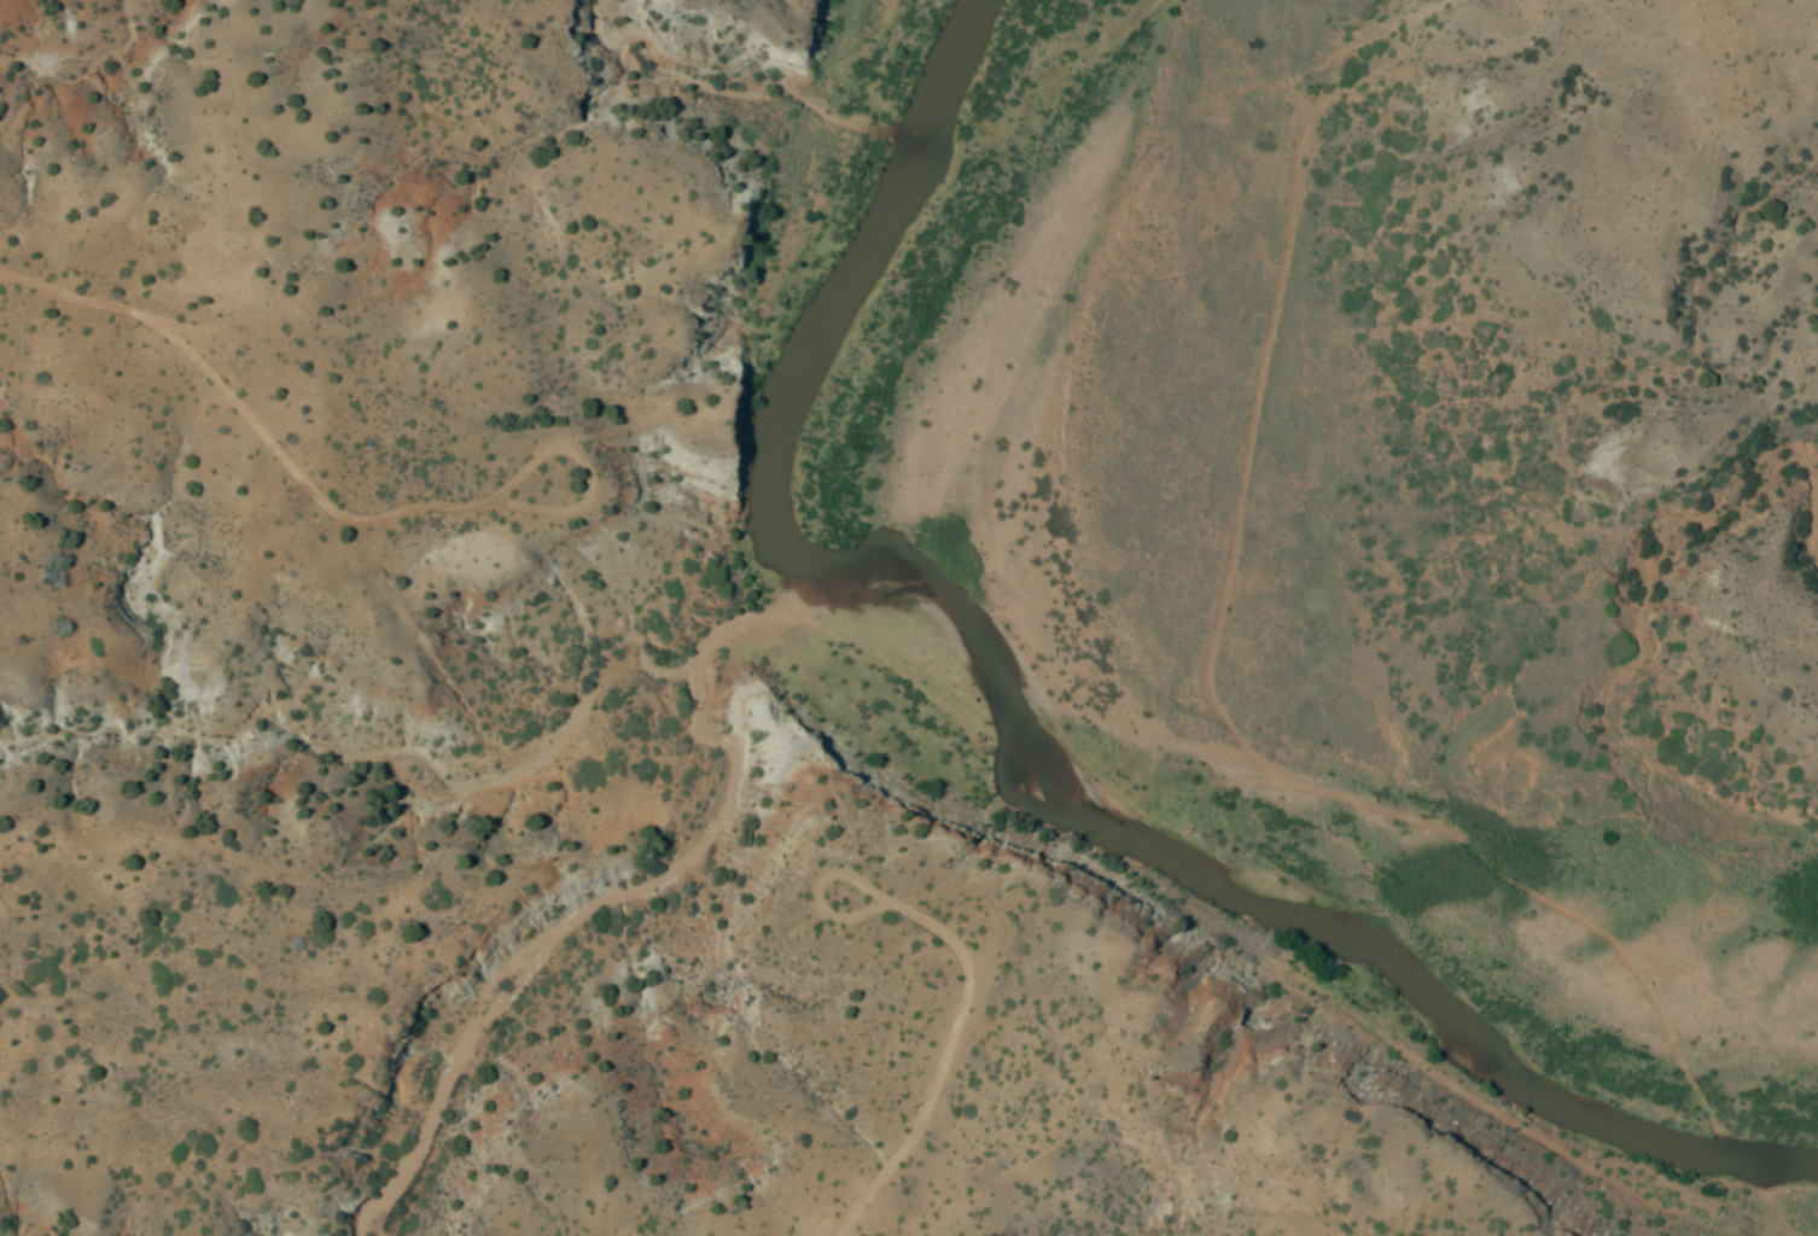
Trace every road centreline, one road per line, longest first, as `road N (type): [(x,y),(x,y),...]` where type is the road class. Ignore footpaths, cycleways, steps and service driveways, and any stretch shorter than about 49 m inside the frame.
road 1 (residential): [(1001,993),(831,1235)]

